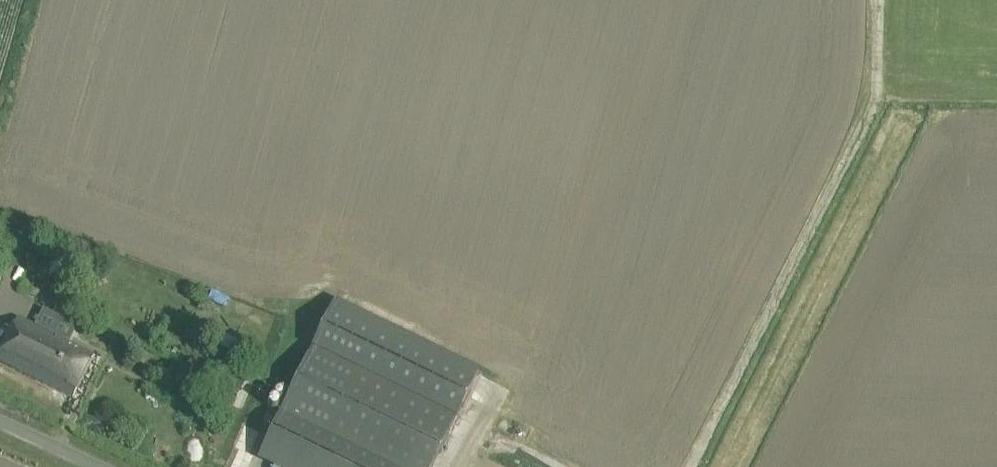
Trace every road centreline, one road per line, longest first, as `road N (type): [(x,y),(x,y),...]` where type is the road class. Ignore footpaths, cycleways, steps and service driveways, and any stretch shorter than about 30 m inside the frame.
road 1 (track): [(697,466),(879,109),(882,0)]

